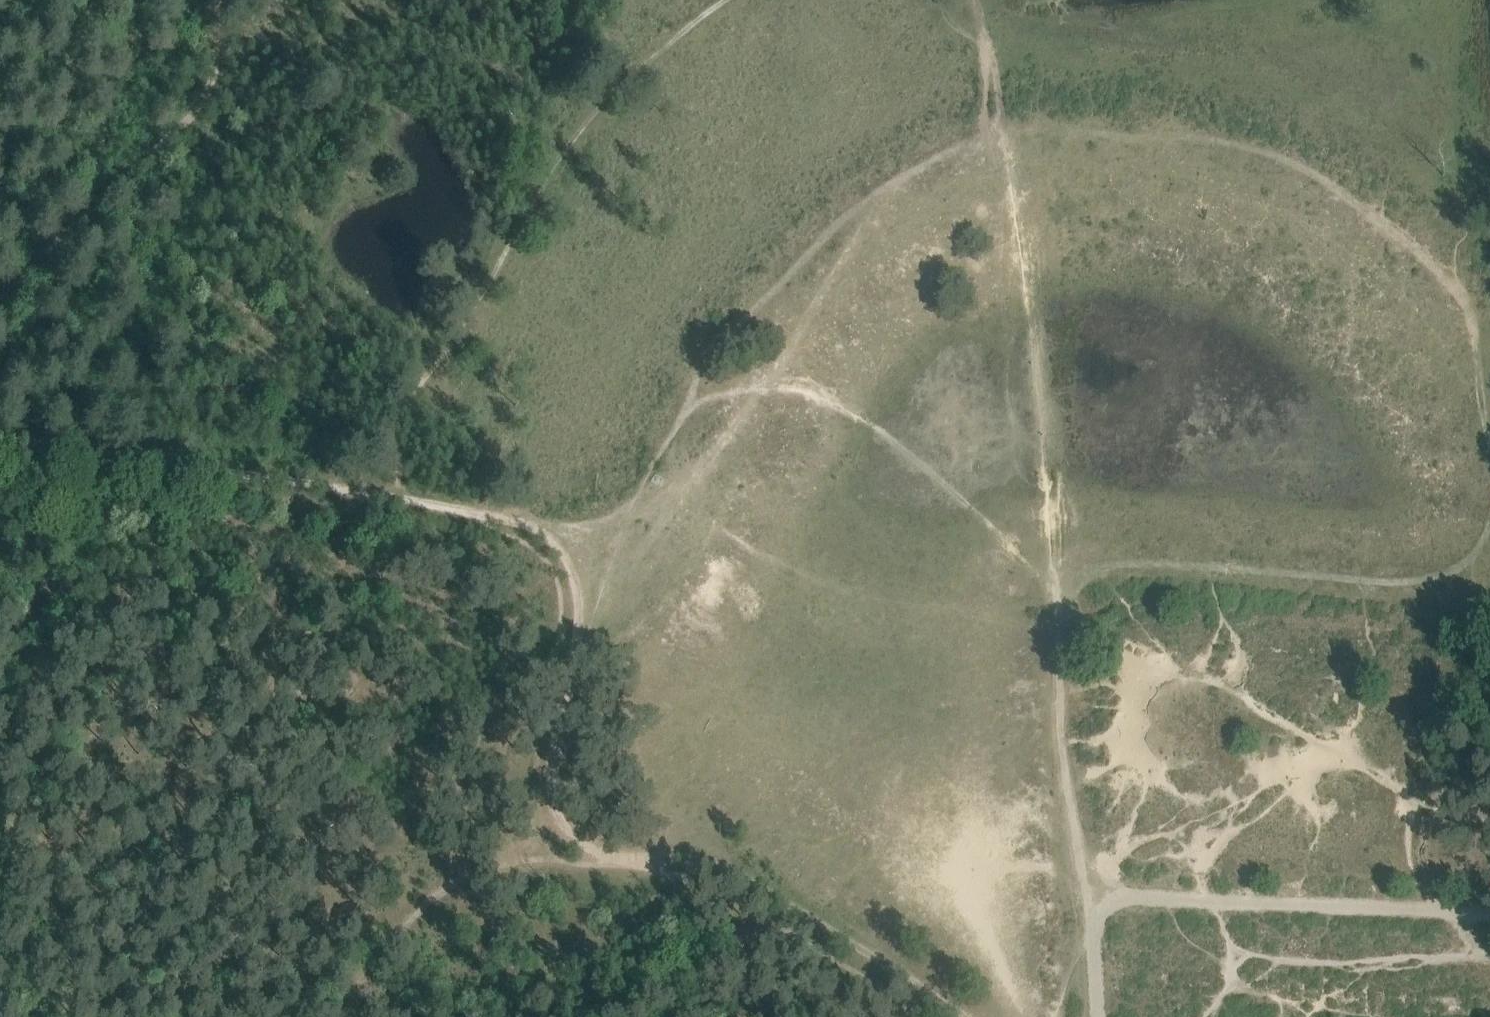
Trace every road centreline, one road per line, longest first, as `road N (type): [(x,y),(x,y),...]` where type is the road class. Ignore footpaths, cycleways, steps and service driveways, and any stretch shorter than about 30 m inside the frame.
road 1 (track): [(548,538),(571,565),(580,600),(547,773),(556,823),(594,855),(712,877),(927,1016)]
road 2 (track): [(0,445),(386,502),(548,538)]
road 3 (track): [(1489,914),(1128,898),(1107,906),(1095,926),(1097,1016)]

